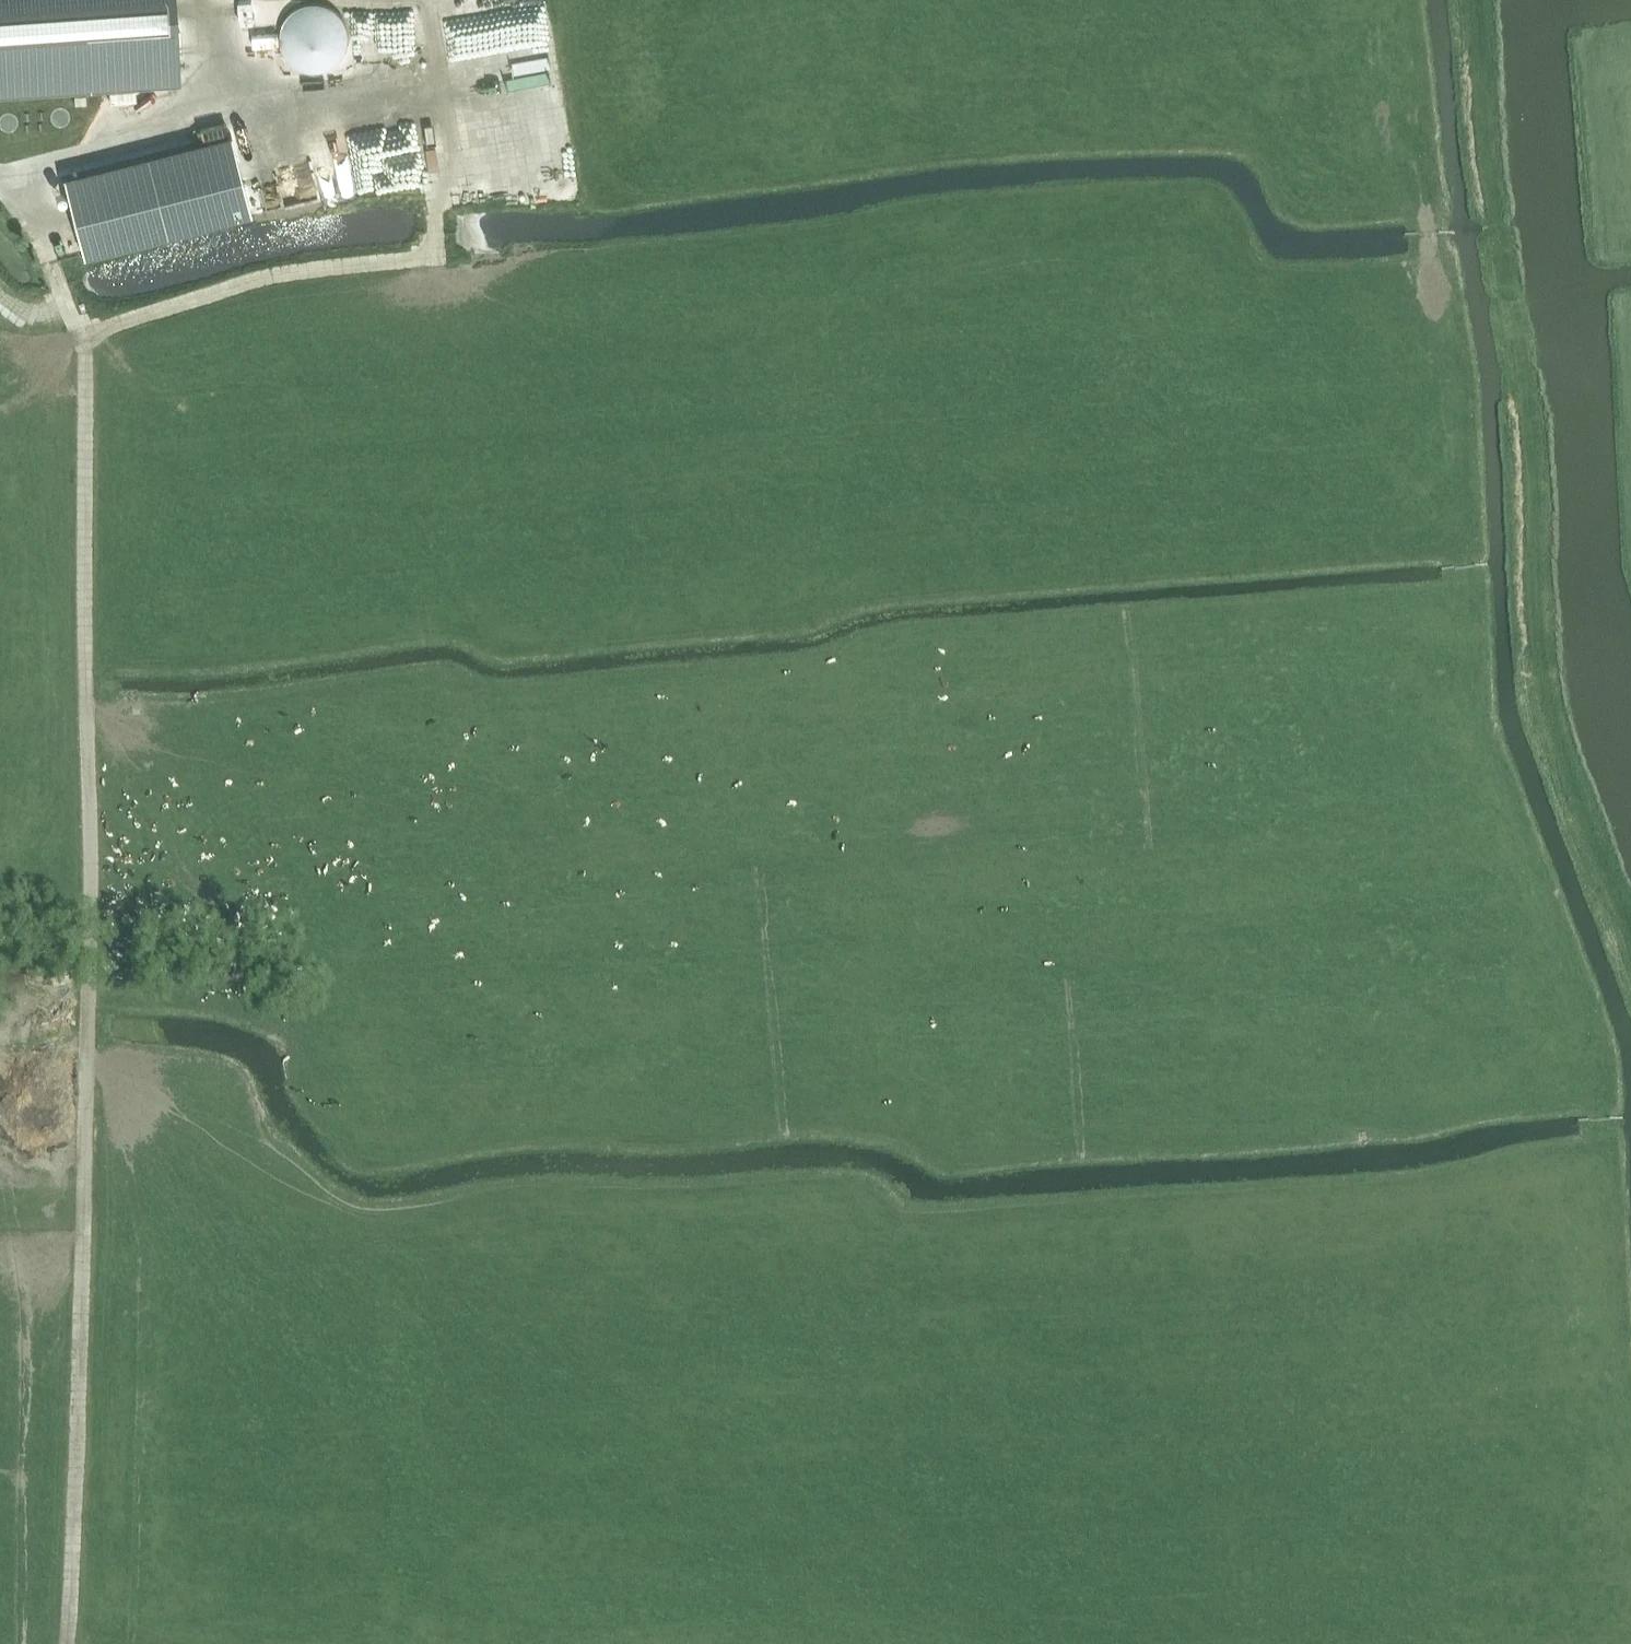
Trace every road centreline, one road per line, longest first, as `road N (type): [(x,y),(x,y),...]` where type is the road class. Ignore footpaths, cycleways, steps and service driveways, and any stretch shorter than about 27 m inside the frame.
road 1 (track): [(0,191),(61,261),(83,325),(89,1057)]
road 2 (track): [(68,1643),(89,1057)]

